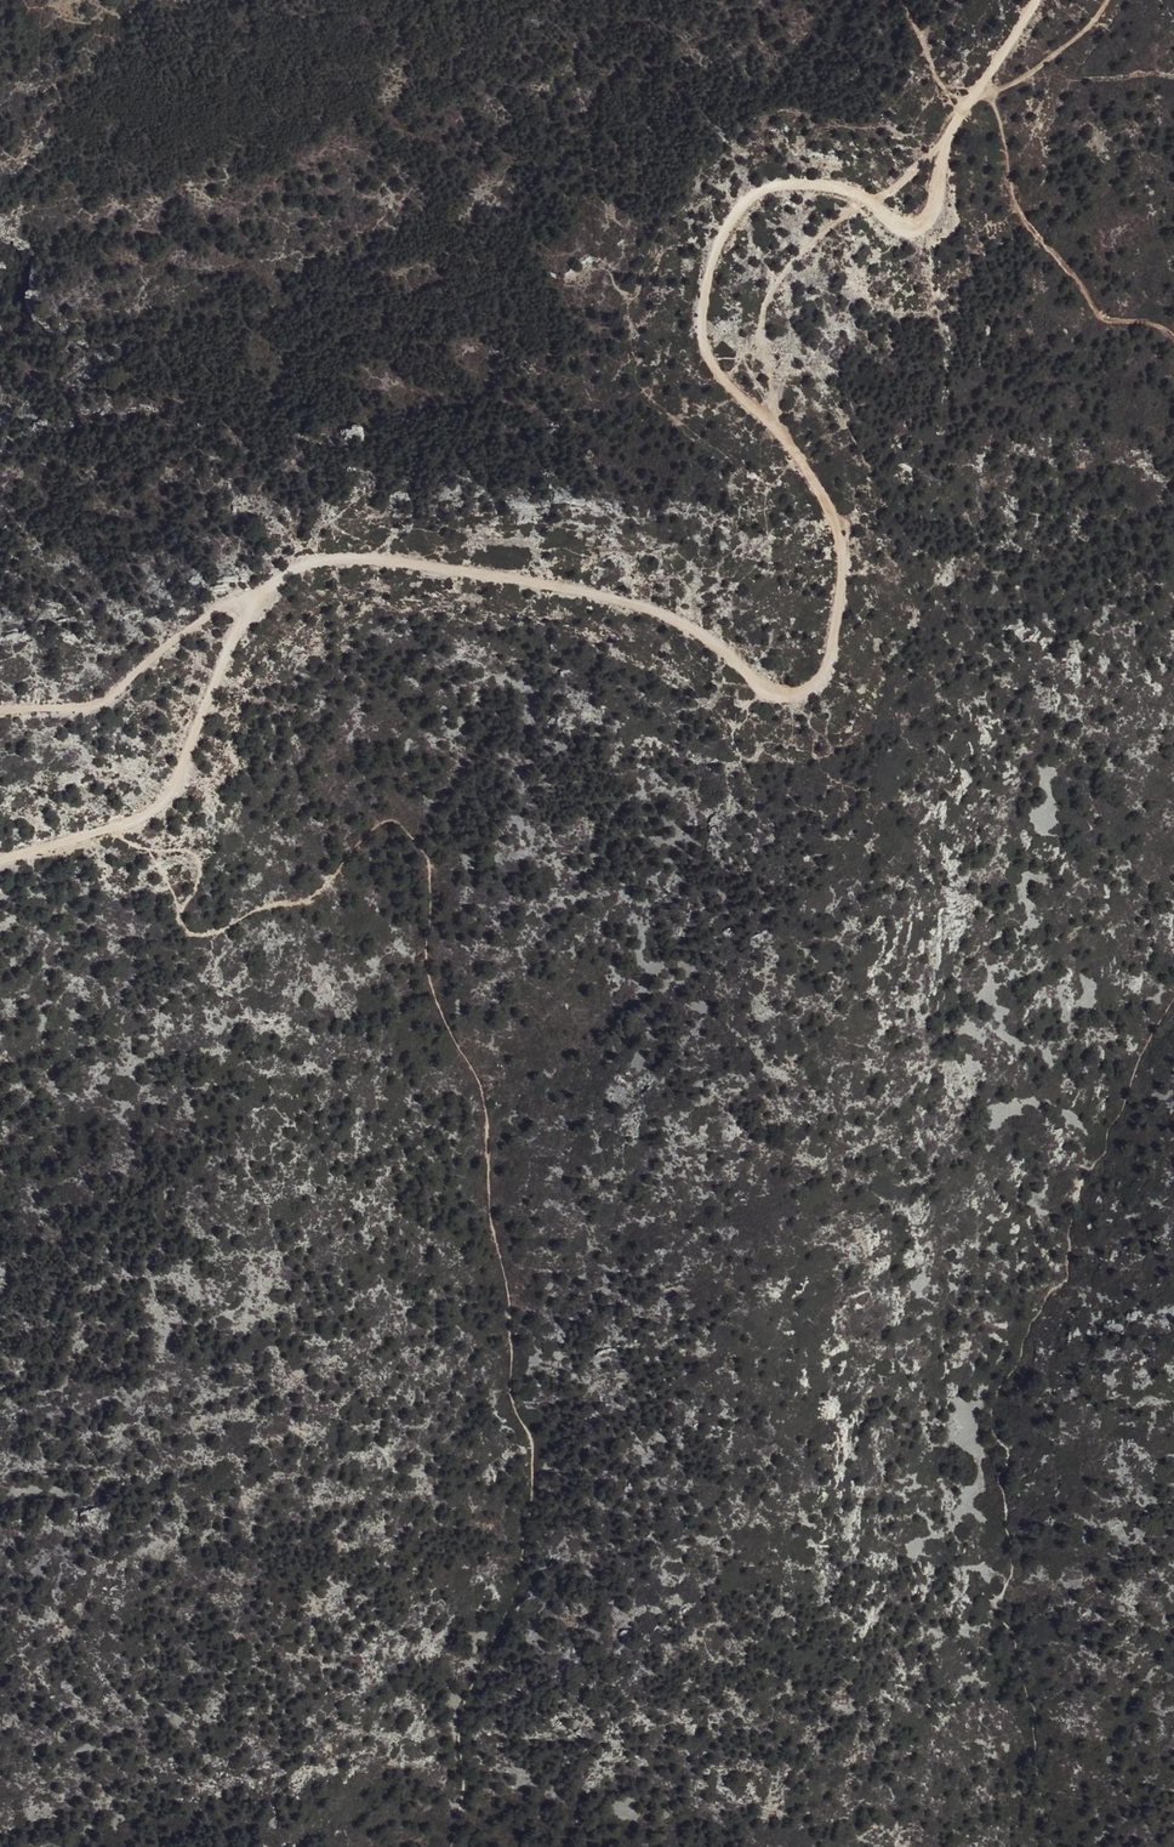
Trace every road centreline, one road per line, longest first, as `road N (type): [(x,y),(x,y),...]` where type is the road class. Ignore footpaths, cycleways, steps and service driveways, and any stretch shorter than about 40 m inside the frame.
road 1 (track): [(0,855),(99,834),(149,809),(170,783),(256,596),(291,566),(336,557),(424,565),(630,601),(682,623),(784,694),(823,680),(839,592),(839,539),(818,493),(700,349),(717,239),(755,196),(780,183),(832,185),(892,223),(926,227),(958,113),(1036,0)]
road 2 (track): [(99,834),(181,851),(197,867),(181,920),(198,934),(309,897),(346,851),(387,824),(411,838),(427,866),(430,971),(488,1103),(488,1200),(506,1280),(517,1394),(531,1438),(527,1525),(511,1602),(465,1700),(462,1802),(447,1846)]
road 3 (track): [(991,95),(1015,208),(1103,318),(1157,327),(1173,341)]
road 4 (track): [(256,596),(107,700),(0,710)]
road 5 (track): [(976,87),(991,95),(1062,51),(1108,0)]

